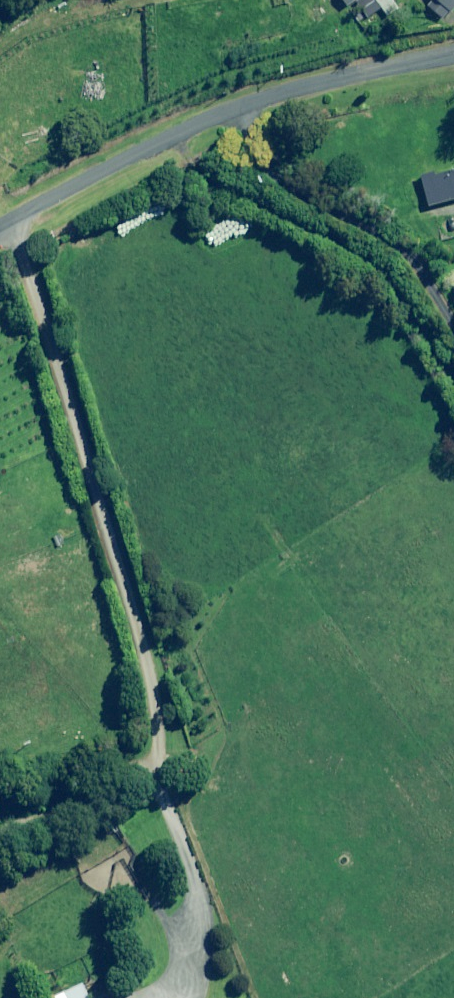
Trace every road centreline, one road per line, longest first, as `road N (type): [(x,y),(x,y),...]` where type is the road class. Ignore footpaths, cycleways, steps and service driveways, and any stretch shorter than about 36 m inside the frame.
road 1 (track): [(142,724),(98,498),(2,212)]
road 2 (residential): [(0,213),(257,97),(453,52)]
road 3 (track): [(150,997),(174,942),(174,839),(142,724)]
road 4 (track): [(142,724),(0,843)]
road 5 (track): [(0,767),(142,724)]

